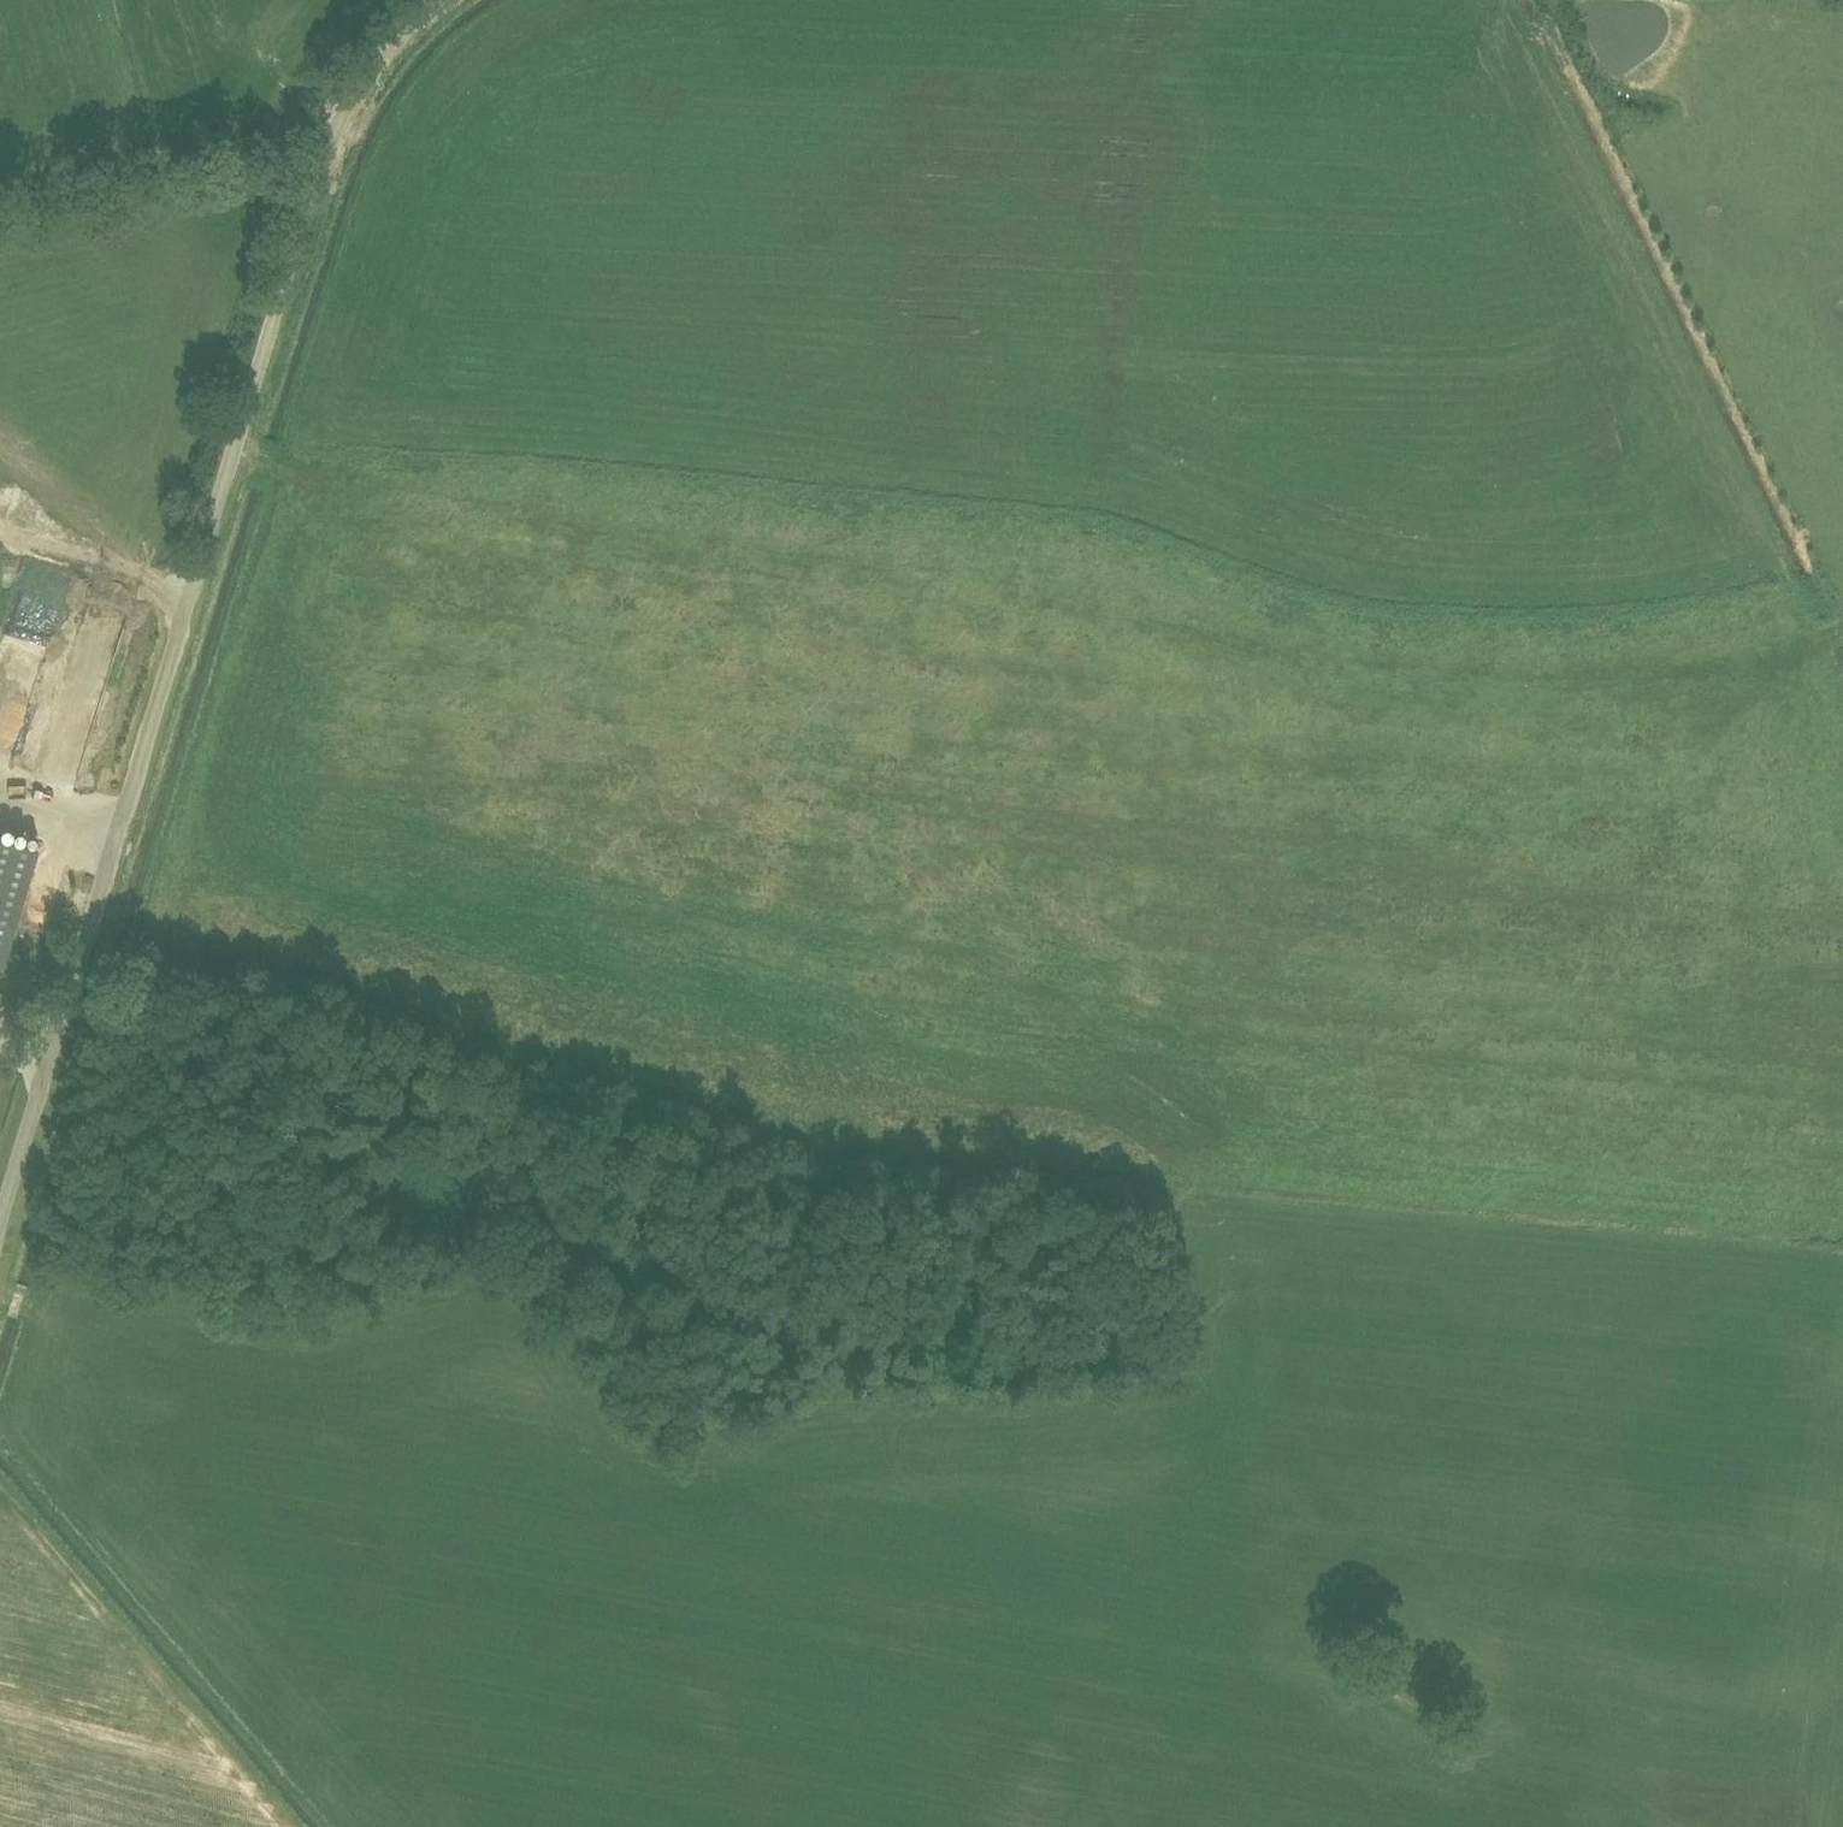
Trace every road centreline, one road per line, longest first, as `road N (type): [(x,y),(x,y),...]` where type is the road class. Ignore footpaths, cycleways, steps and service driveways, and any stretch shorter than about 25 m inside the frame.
road 1 (unclassified): [(0,1233),(333,125),(390,33),(425,0)]

